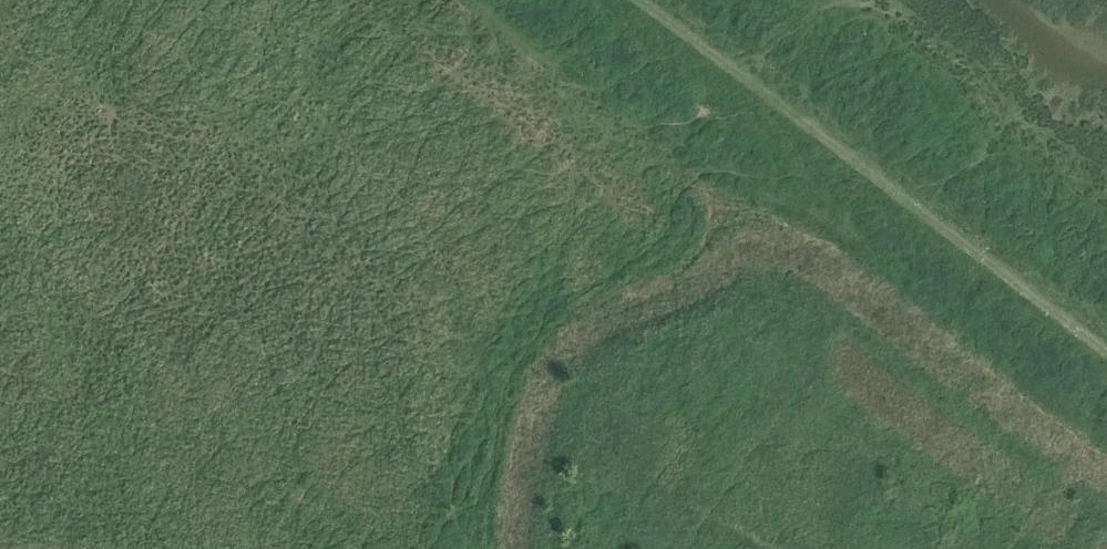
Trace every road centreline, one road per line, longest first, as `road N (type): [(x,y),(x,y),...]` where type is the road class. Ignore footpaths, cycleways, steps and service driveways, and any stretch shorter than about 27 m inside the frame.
road 1 (track): [(647,0),(1106,339)]

